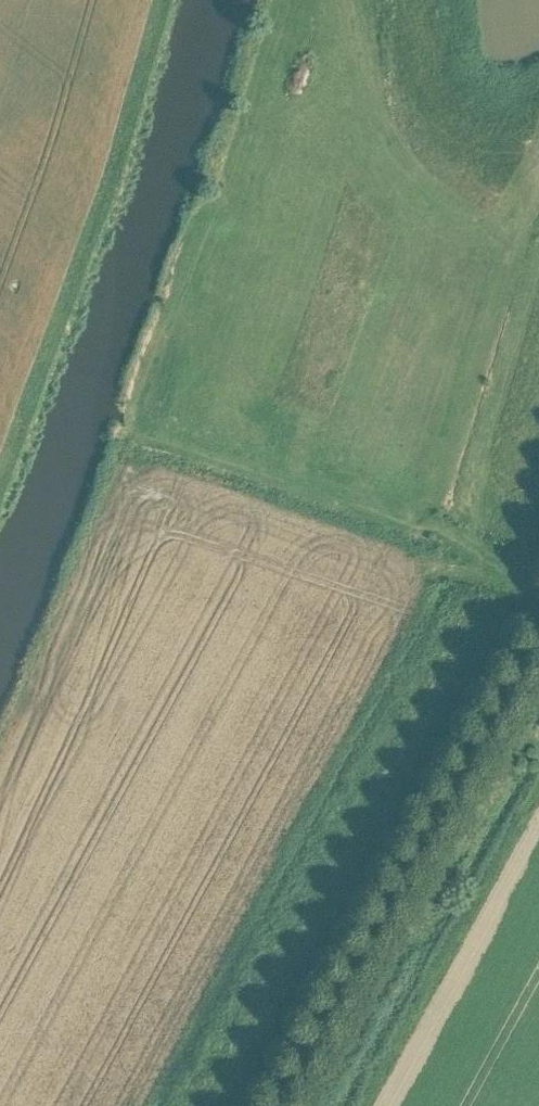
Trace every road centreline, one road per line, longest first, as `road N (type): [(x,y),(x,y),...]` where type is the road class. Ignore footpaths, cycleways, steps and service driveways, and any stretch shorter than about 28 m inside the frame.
road 1 (unclassified): [(291,1105),(538,660)]

